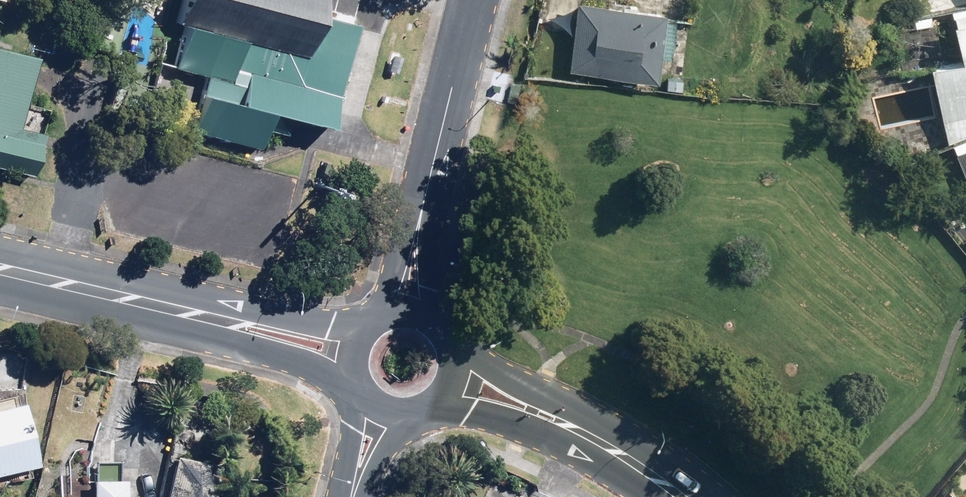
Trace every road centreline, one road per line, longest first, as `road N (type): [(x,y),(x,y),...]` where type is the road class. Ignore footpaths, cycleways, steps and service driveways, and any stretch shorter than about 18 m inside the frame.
road 1 (residential): [(418,248),(476,0)]
road 2 (tertiary): [(0,269),(221,320)]
road 3 (tertiary): [(541,413),(608,438),(693,496)]
road 4 (tertiary): [(348,388),(221,320)]
road 5 (tertiary): [(221,320),(358,322)]

